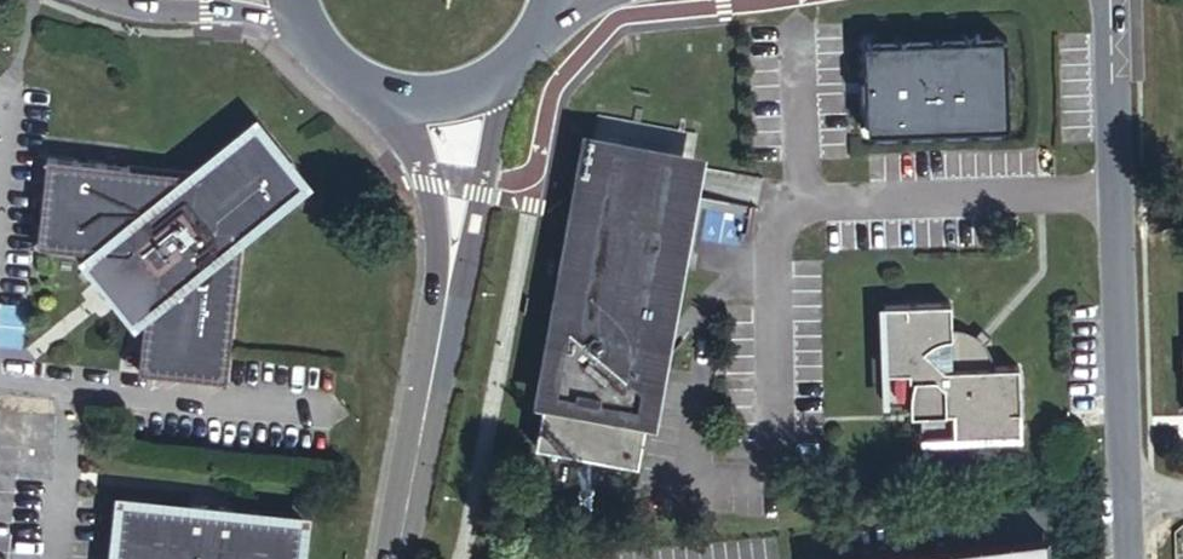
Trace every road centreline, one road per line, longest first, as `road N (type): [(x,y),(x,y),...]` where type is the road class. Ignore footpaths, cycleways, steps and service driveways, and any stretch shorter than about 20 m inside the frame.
road 1 (unclassified): [(1128,558),(1111,0)]
road 2 (tertiary): [(453,269),(395,558)]
road 3 (tertiary): [(361,85),(414,144),(453,269)]
road 4 (tertiary): [(453,269),(472,244),(501,73)]
road 5 (secondary): [(361,85),(427,98),(501,73)]
road 6 (unclassified): [(167,0),(304,30)]

